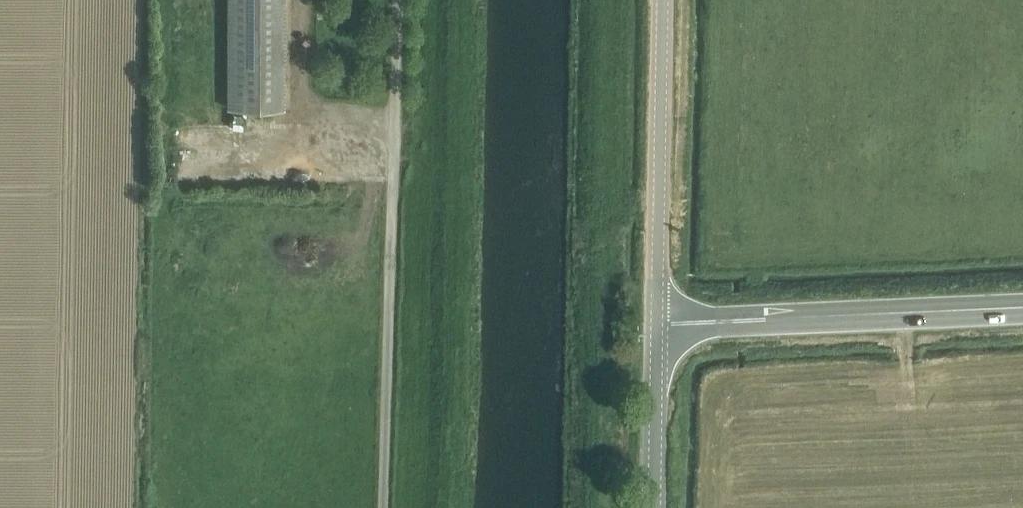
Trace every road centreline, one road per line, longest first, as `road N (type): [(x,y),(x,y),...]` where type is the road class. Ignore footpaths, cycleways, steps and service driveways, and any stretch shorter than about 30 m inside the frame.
road 1 (motorway): [(657,324),(1022,309)]
road 2 (tertiary): [(657,324),(662,0)]
road 3 (tertiary): [(655,507),(657,324)]

